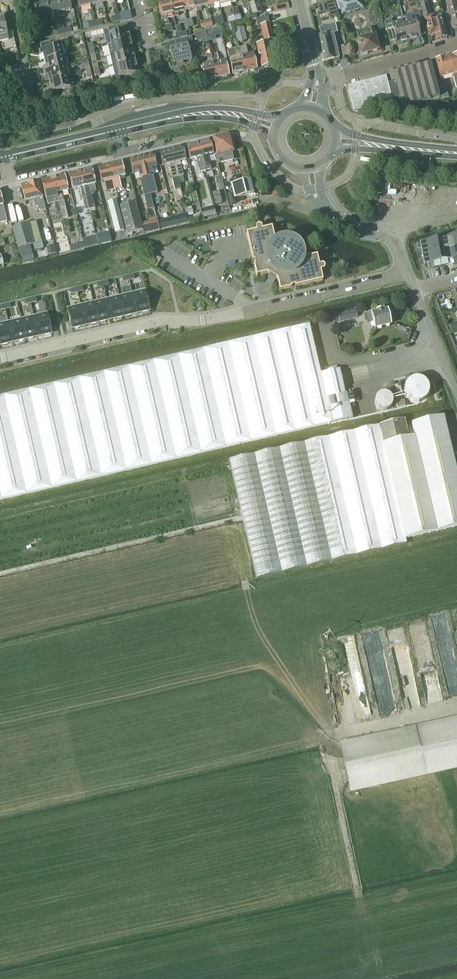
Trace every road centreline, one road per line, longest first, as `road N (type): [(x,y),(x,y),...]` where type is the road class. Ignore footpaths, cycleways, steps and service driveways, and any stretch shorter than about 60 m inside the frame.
road 1 (unclassified): [(0,358),(409,273)]
road 2 (secondary): [(0,158),(169,118)]
road 3 (residential): [(318,78),(456,45)]
road 4 (secondary): [(456,151),(337,132)]
road 5 (secondary): [(336,148),(456,154)]

